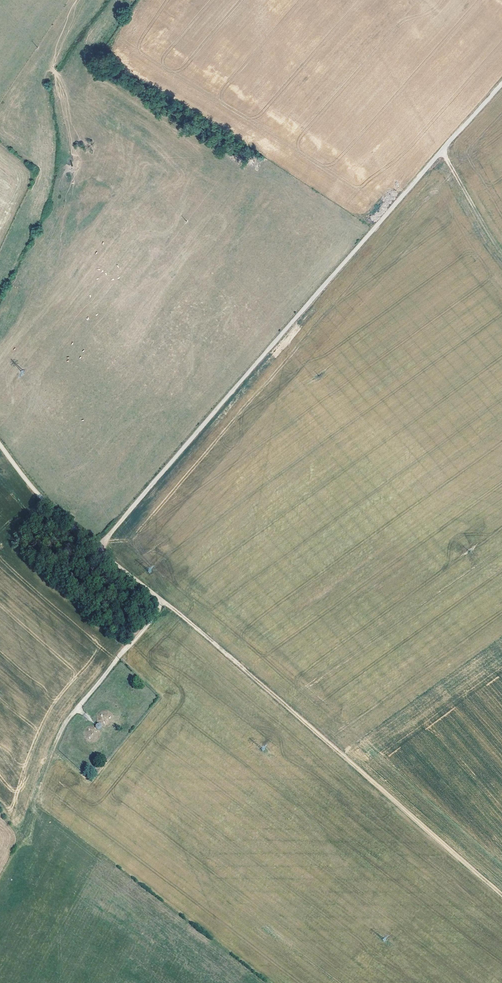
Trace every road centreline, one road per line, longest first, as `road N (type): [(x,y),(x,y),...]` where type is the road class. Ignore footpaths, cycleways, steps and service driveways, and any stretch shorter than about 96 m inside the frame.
road 1 (track): [(98,553),(501,82)]
road 2 (track): [(164,603),(501,894)]
road 3 (unclassified): [(0,443),(98,553),(164,603),(77,710)]

